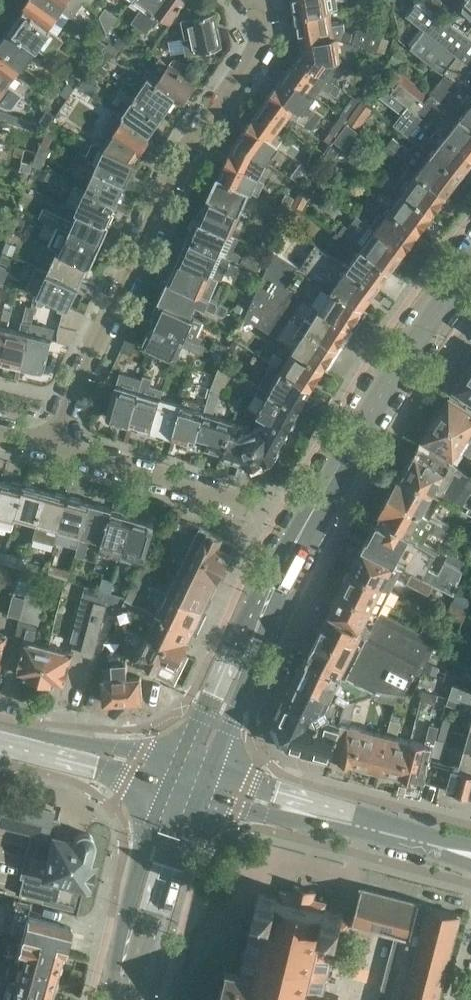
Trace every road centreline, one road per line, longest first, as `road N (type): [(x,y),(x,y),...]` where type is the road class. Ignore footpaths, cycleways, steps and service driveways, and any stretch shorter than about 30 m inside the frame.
road 1 (residential): [(51,445),(170,185),(263,47),(265,24),(254,0)]
road 2 (secondary): [(395,371),(249,607),(178,760)]
road 3 (secondary): [(209,770),(285,585),(395,371)]
road 4 (tertiary): [(198,796),(470,864)]
road 5 (tertiary): [(470,844),(209,770)]
road 6 (secondary): [(167,785),(146,832),(111,999)]
road 7 (secondary): [(130,999),(168,867),(198,796)]
road 8 (residential): [(248,508),(51,445)]
road 9 (tertiary): [(178,760),(0,725)]
road 10 (tertiary): [(0,737),(167,785)]
road 11 (secondary): [(395,371),(470,265)]

